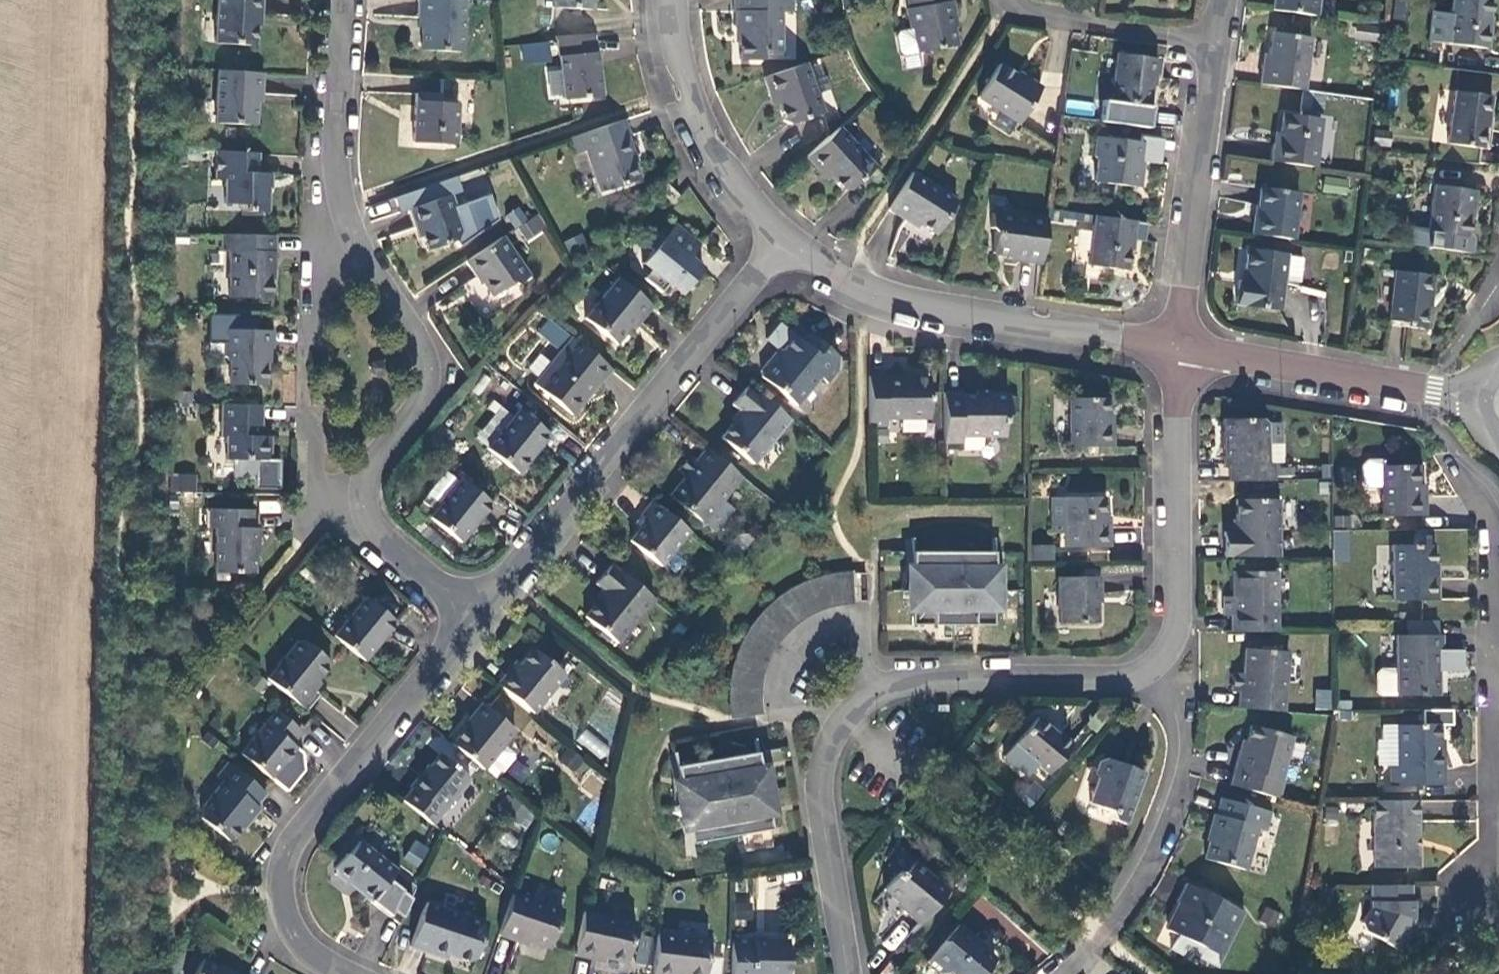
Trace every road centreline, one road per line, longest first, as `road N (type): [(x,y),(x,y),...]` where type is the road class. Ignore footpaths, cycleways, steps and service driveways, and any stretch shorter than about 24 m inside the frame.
road 1 (residential): [(346,0),(337,144),(342,199),(375,278),(429,359),(430,382),(370,465),(361,499),(371,530),(469,619)]
road 2 (residential): [(789,243),(469,619)]
road 3 (residential): [(469,619),(299,827),(288,852),(287,916),(302,936),(361,973)]
road 4 (residential): [(789,243),(868,284),(950,307),(1177,342)]
road 5 (residential): [(1055,973),(1154,848),(1180,773),(1171,687),(1145,665)]
road 6 (residential): [(1145,665),(1168,642),(1180,613),(1177,342)]
road 7 (residential): [(1177,342),(1481,392)]
road 8 (residential): [(1177,342),(1215,41)]
road 9 (residential): [(842,719),(781,715),(784,669),(794,648),(815,629),(861,615),(872,686)]
road 10 (residential): [(668,0),(688,97),(716,159),(789,243)]
road 11 (residential): [(872,686),(921,677),(1104,676),(1145,665)]
road 12 (residential): [(850,973),(822,808),(825,767),(842,719)]
road 13 (residential): [(1487,705),(1485,522),(1452,462)]
road 14 (residential): [(1487,705),(1490,850),(1468,901)]
road 15 (residential): [(1215,41),(1038,12),(1022,0)]

